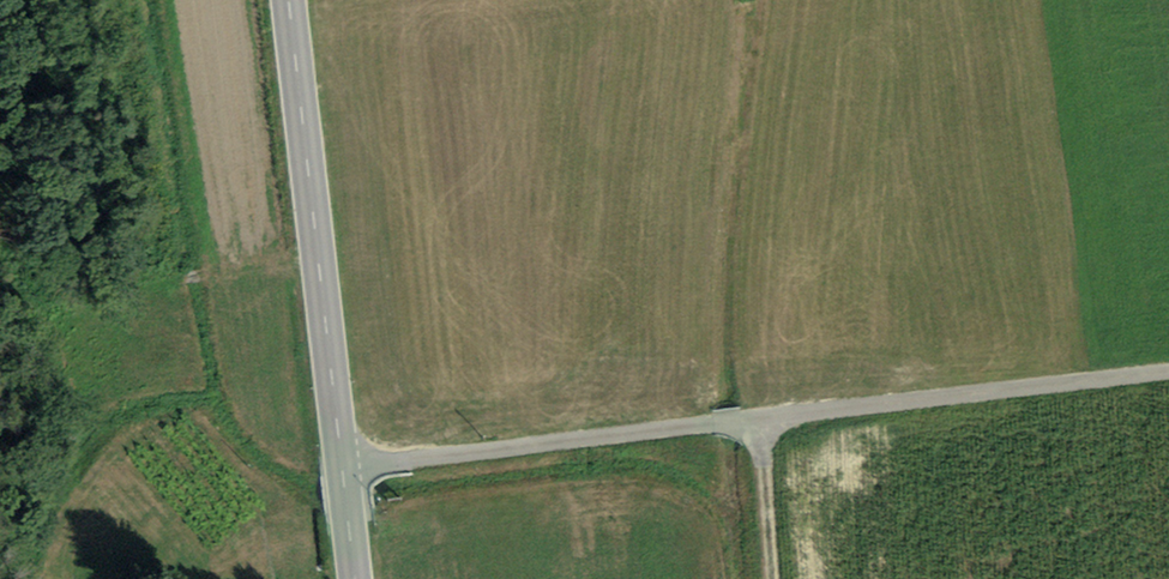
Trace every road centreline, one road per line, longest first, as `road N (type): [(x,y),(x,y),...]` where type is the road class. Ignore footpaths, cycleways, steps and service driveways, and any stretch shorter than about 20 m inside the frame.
road 1 (track): [(1168,376),(342,470)]
road 2 (secondary): [(355,578),(287,0)]
road 3 (track): [(771,578),(759,425)]

